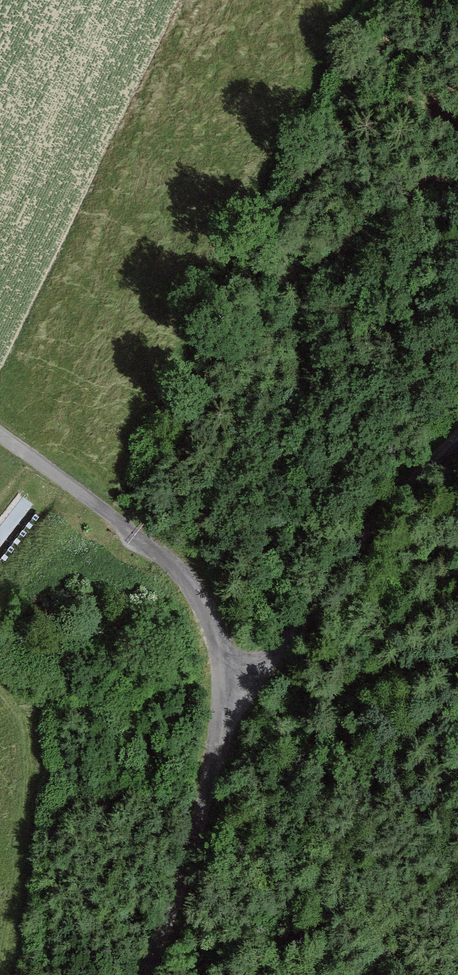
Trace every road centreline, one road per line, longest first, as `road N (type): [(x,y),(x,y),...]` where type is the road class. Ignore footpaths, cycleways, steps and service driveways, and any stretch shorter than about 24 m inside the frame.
road 1 (unclassified): [(457,434),(348,556),(296,630),(236,684),(145,974)]
road 2 (track): [(0,431),(180,572),(212,618),(236,684)]

